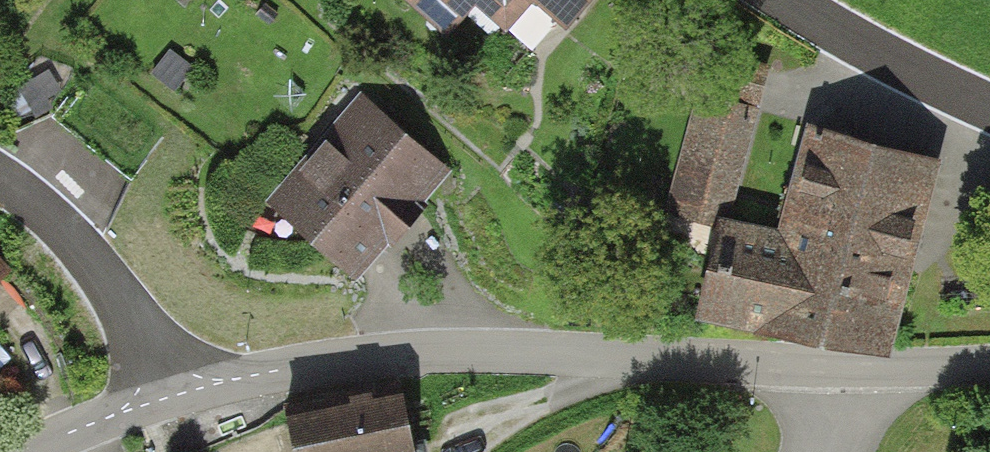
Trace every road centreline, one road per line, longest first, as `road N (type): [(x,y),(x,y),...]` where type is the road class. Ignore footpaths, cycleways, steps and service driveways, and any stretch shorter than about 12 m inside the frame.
road 1 (residential): [(989,365),(402,352),(239,380),(164,382)]
road 2 (residential): [(164,382),(144,332),(49,211),(0,180)]
road 3 (residential): [(796,0),(989,111)]
road 4 (residential): [(164,382),(115,415),(23,451)]

